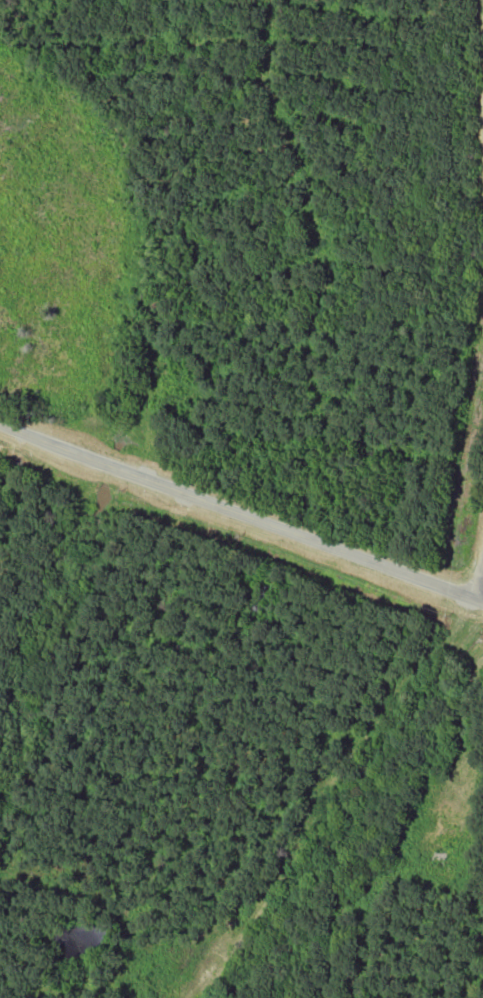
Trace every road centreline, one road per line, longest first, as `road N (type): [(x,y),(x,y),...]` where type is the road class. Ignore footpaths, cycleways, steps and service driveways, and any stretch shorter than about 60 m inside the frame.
road 1 (residential): [(482,602),(112,469),(0,416)]

